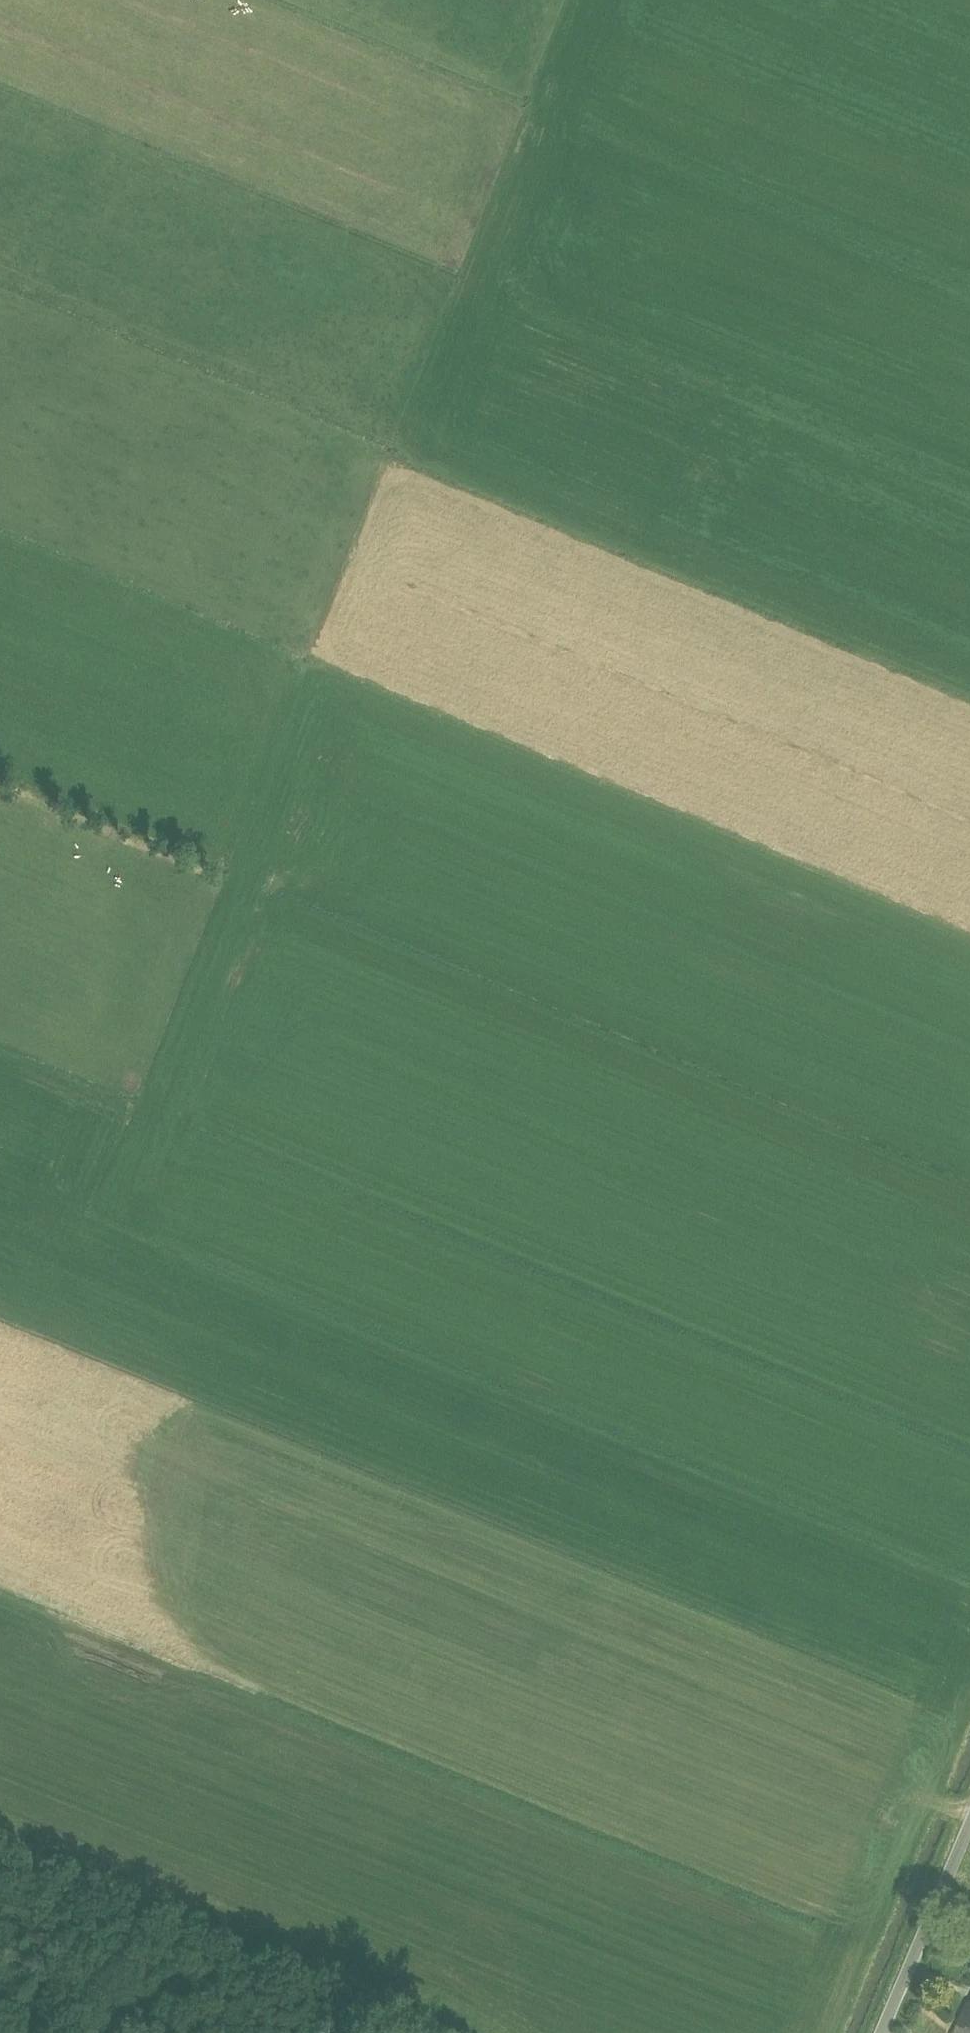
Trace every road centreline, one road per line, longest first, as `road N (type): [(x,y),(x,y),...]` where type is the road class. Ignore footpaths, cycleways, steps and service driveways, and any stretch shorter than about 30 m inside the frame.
road 1 (unclassified): [(881,2032),(969,1822)]

